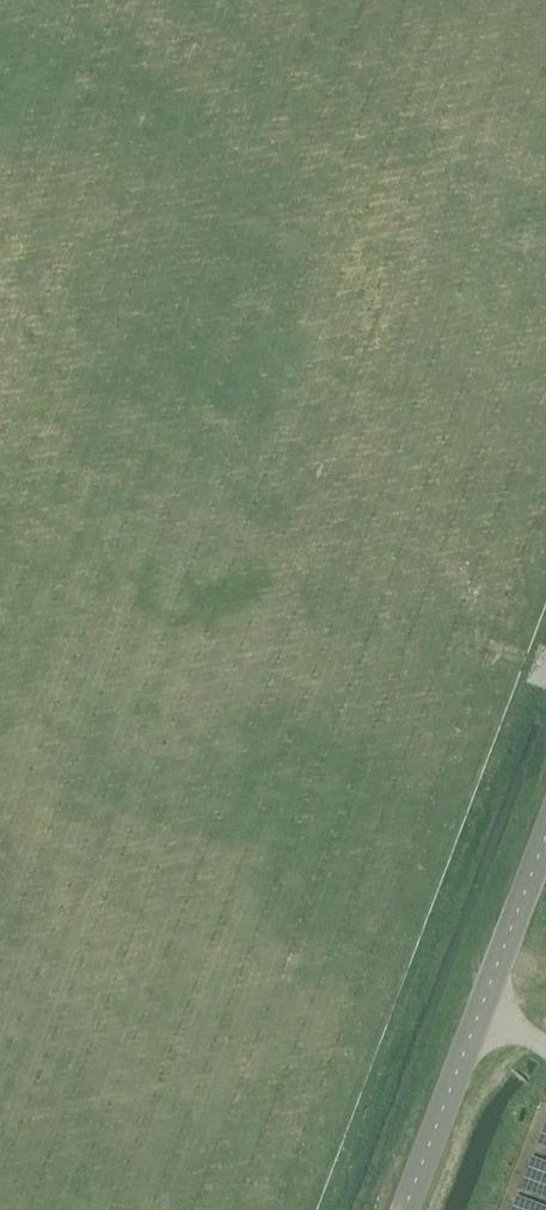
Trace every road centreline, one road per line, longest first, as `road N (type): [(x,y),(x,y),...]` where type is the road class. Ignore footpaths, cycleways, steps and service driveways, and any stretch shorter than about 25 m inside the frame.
road 1 (unclassified): [(545,834),(405,1209)]

